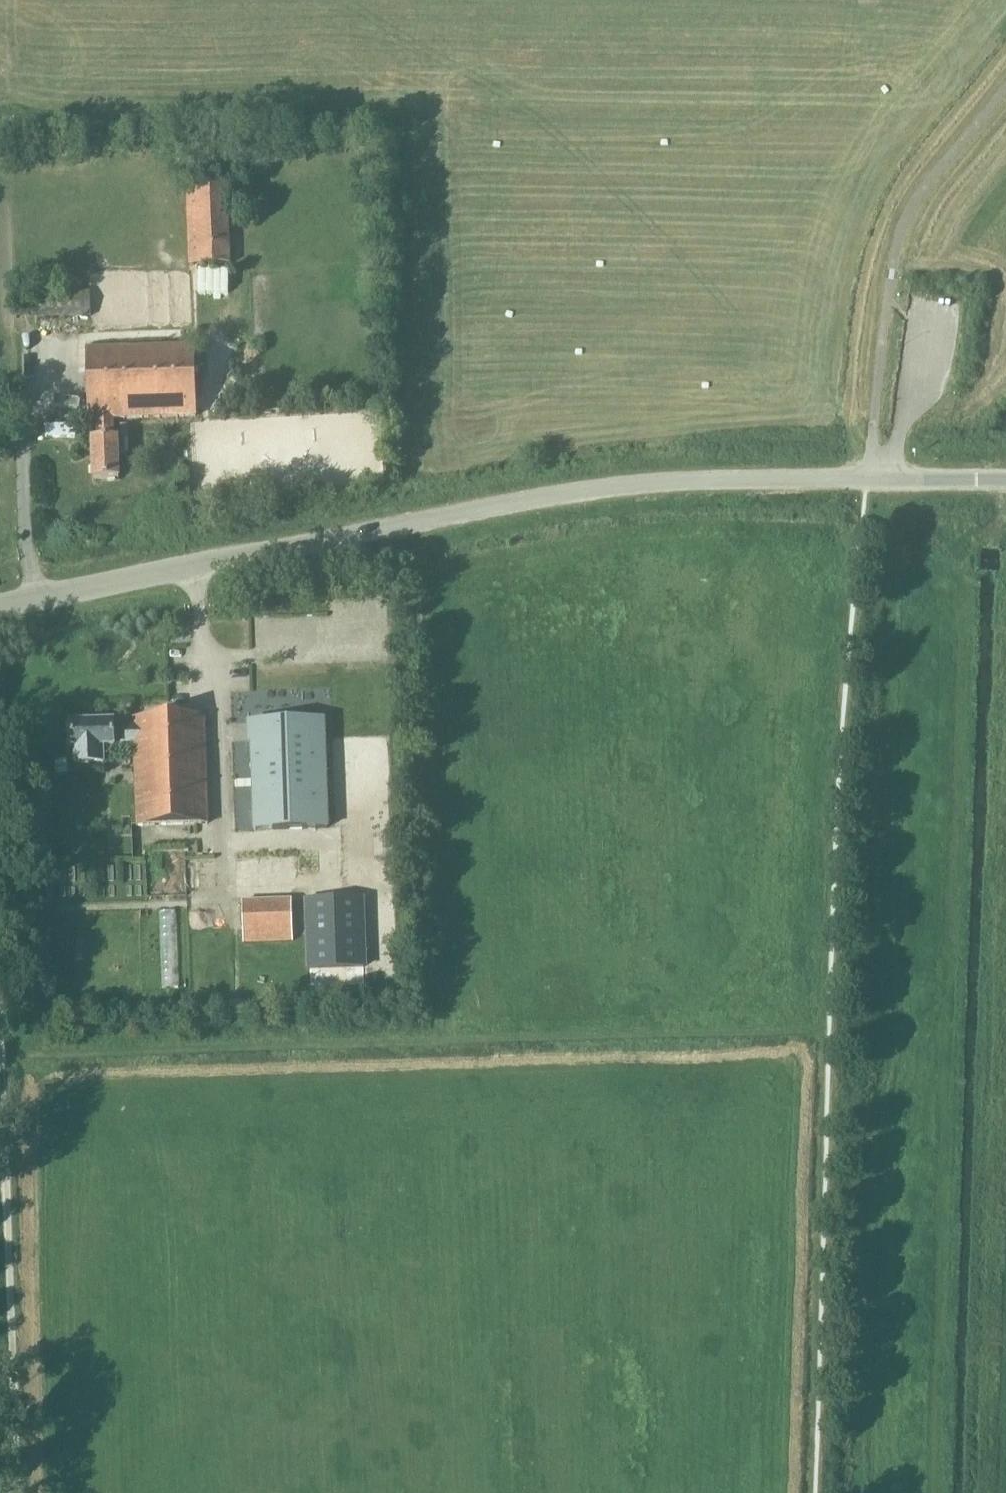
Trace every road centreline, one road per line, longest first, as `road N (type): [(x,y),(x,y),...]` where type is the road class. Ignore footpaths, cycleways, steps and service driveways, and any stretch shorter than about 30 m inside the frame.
road 1 (unclassified): [(1005,479),(699,480),(603,489),(0,605)]
road 2 (track): [(18,1492),(0,1060)]

